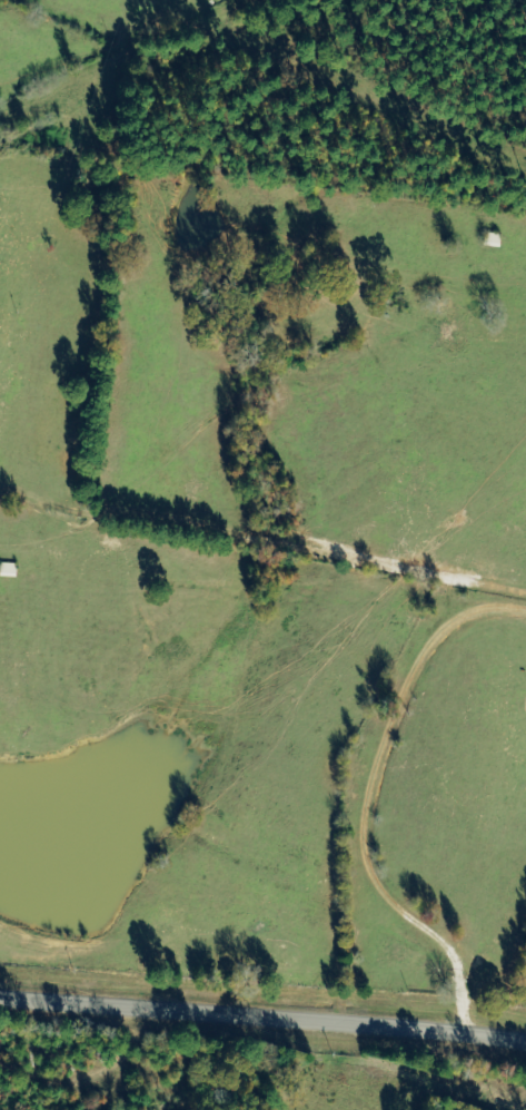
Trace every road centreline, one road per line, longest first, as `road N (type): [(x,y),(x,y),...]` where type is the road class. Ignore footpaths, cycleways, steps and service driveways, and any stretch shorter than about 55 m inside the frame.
road 1 (tertiary): [(0,996),(525,1040)]

